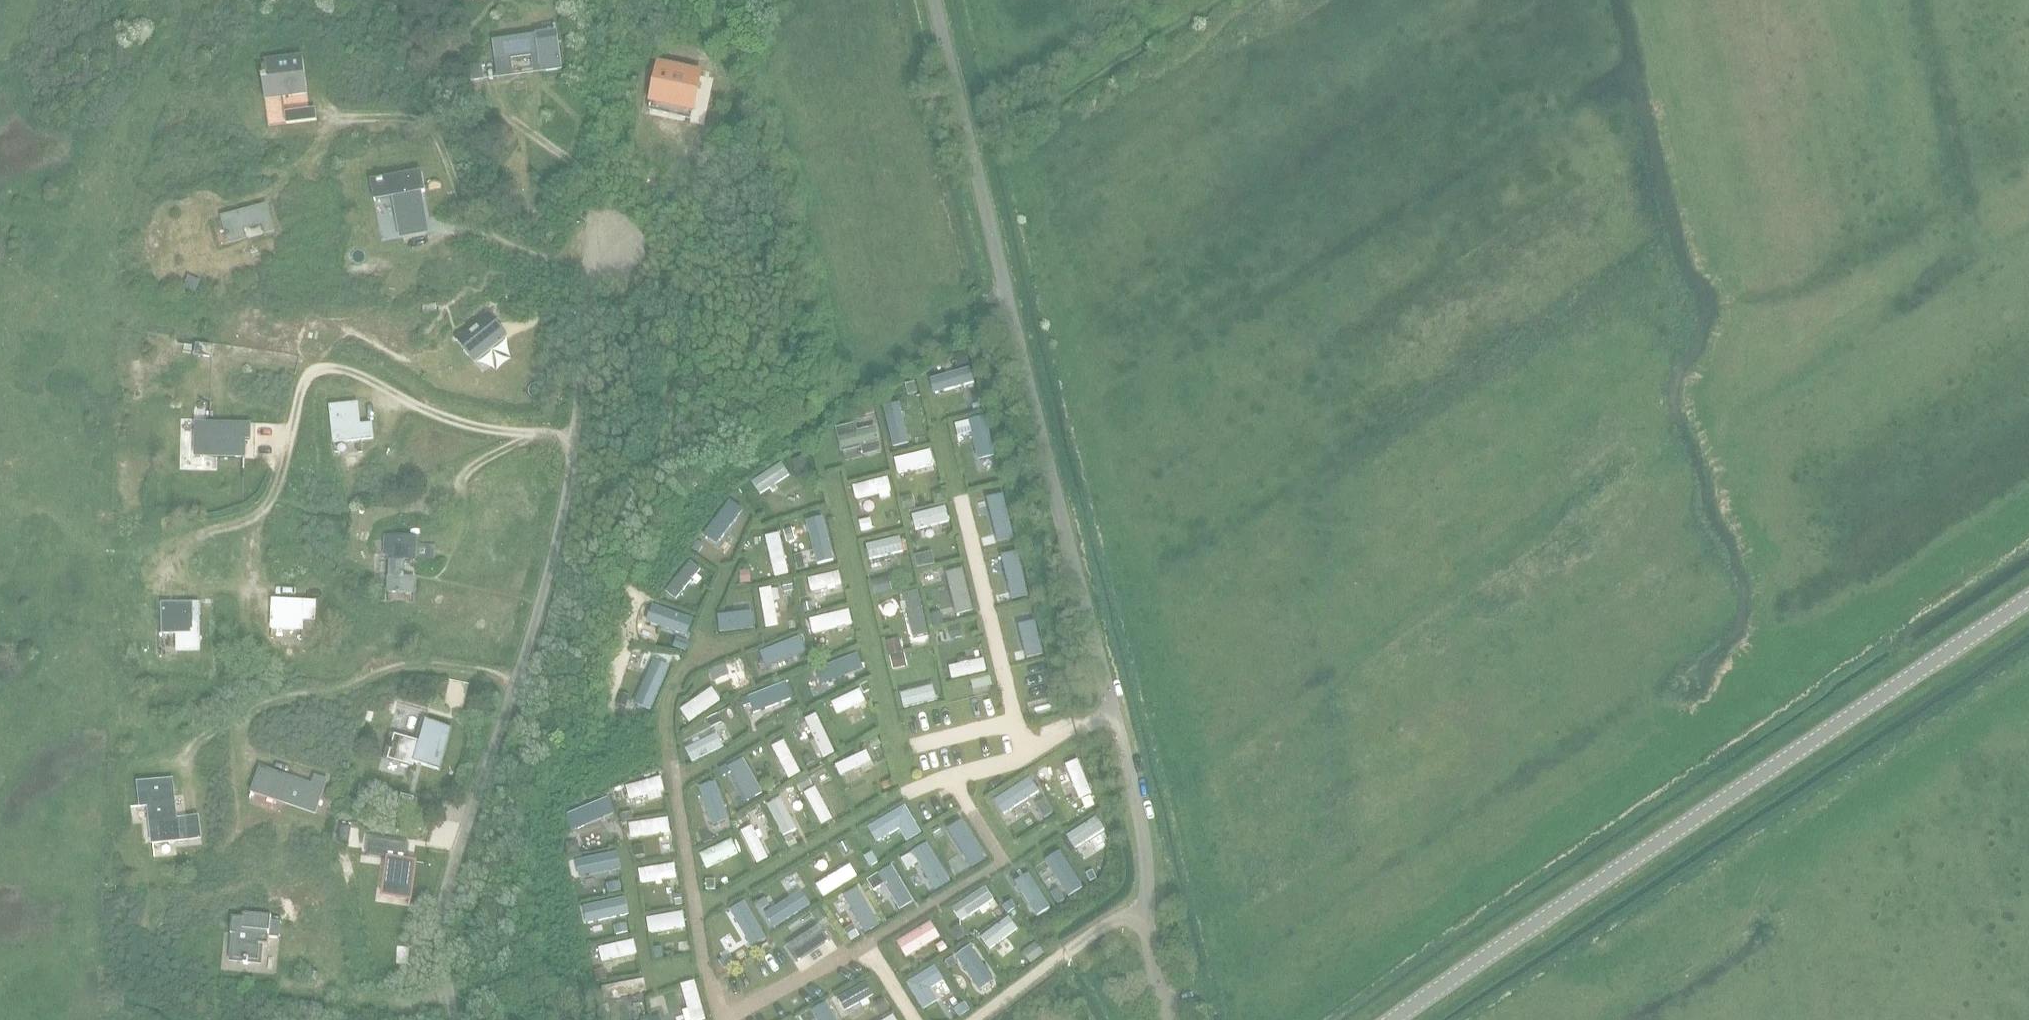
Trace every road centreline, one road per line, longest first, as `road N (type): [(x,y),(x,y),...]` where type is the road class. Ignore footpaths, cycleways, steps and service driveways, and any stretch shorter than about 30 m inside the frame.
road 1 (unclassified): [(1163,1019),(1142,831),(935,0)]
road 2 (unclassified): [(455,1019),(441,951),(443,898),(538,611),(568,488),(589,308),(610,244)]
road 3 (unclassified): [(1393,1019),(2028,599)]
road 4 (track): [(1195,0),(973,151)]

